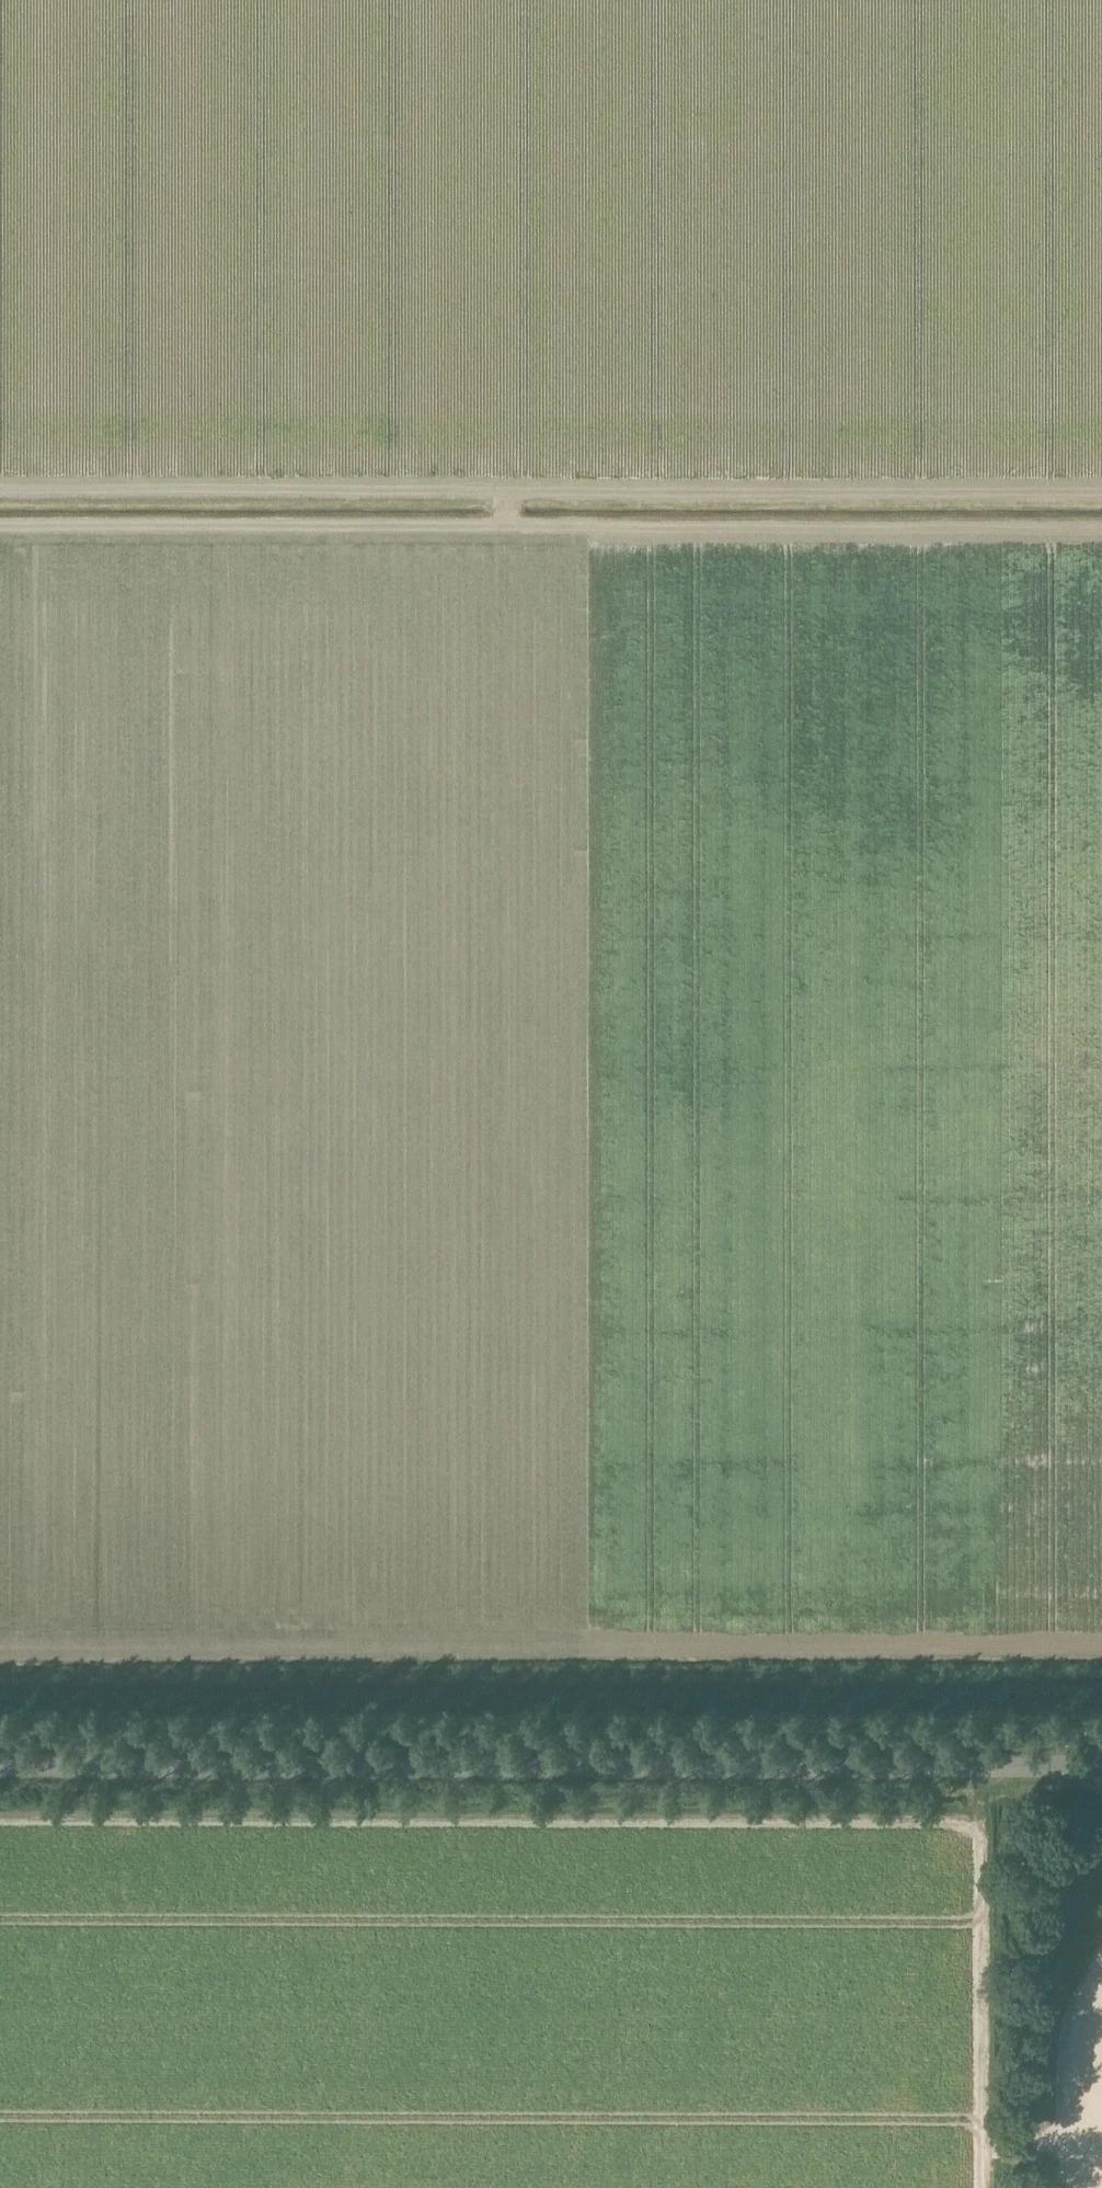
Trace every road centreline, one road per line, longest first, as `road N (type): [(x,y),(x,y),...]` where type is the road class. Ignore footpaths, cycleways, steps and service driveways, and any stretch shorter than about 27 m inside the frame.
road 1 (unclassified): [(1101,1767),(0,1767)]

